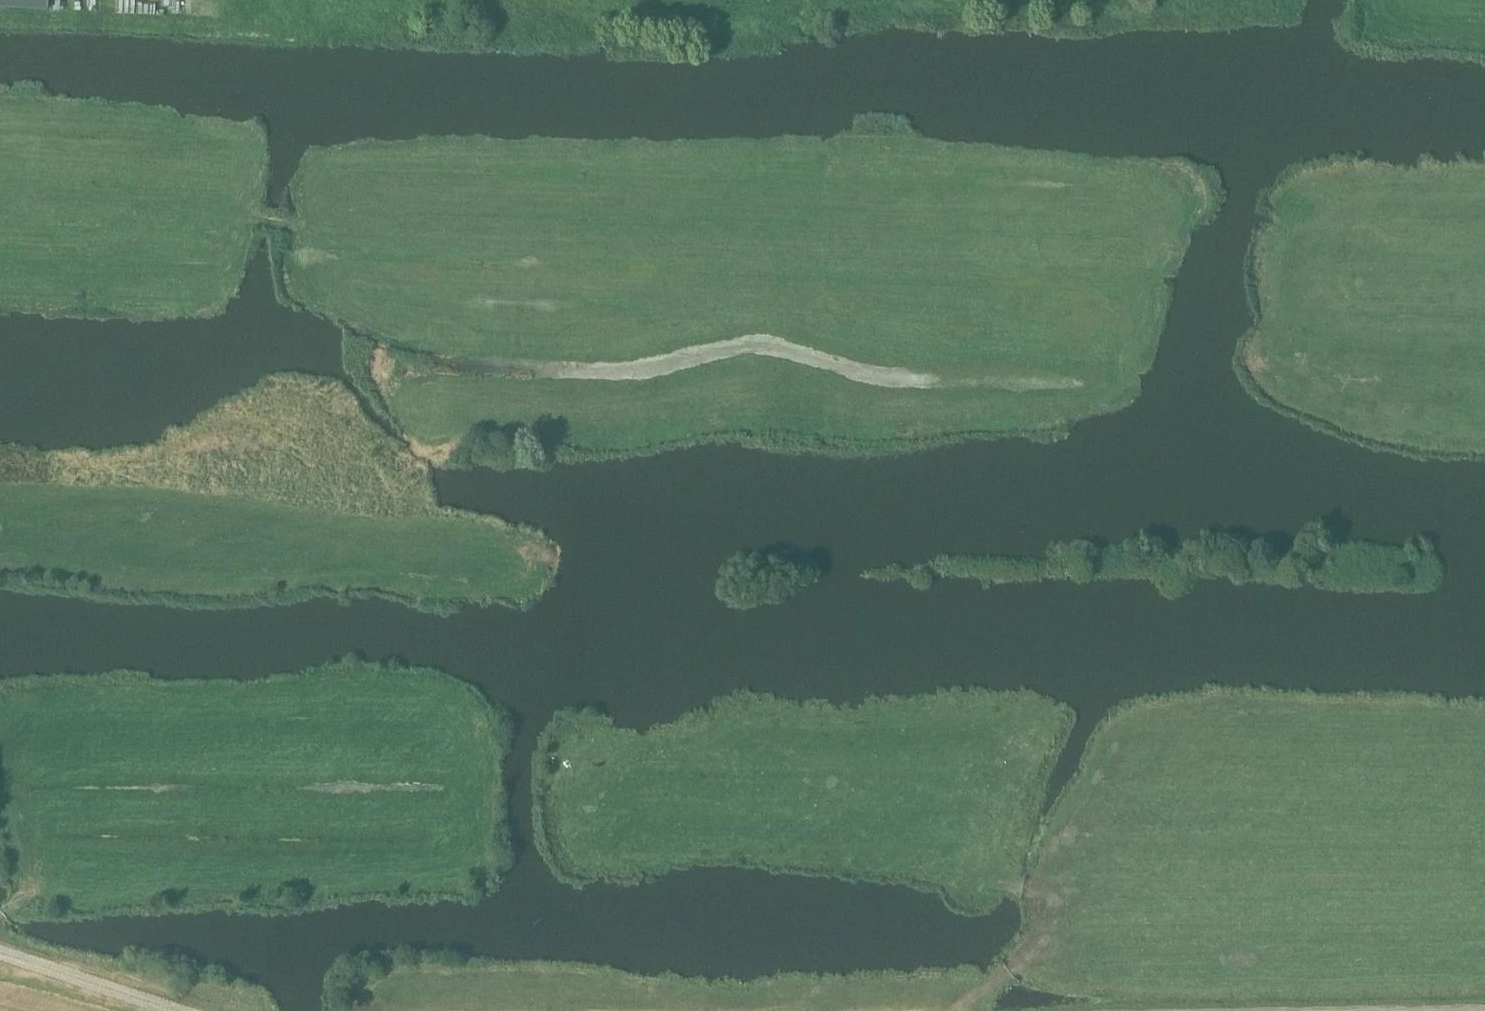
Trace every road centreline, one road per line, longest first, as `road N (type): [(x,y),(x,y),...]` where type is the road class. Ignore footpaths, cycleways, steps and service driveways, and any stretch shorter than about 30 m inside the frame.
road 1 (track): [(0,956),(178,1010)]

